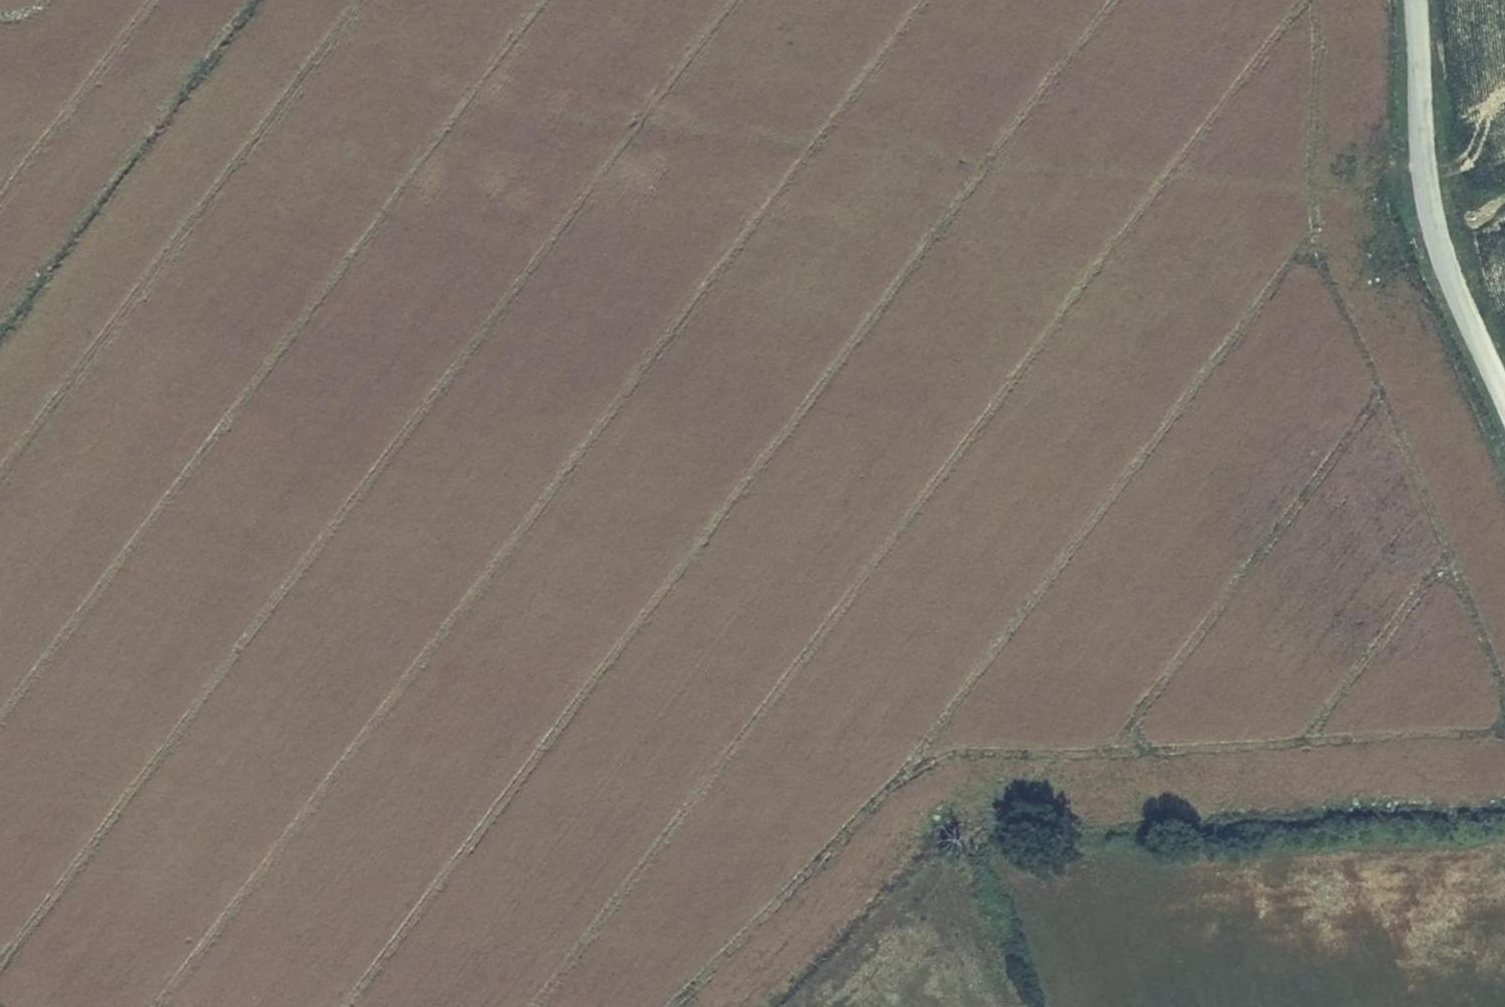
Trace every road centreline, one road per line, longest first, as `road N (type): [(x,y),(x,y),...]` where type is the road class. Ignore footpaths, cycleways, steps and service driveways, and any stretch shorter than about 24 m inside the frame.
road 1 (unclassified): [(1412,0),(1428,213),(1450,286),(1504,407)]

